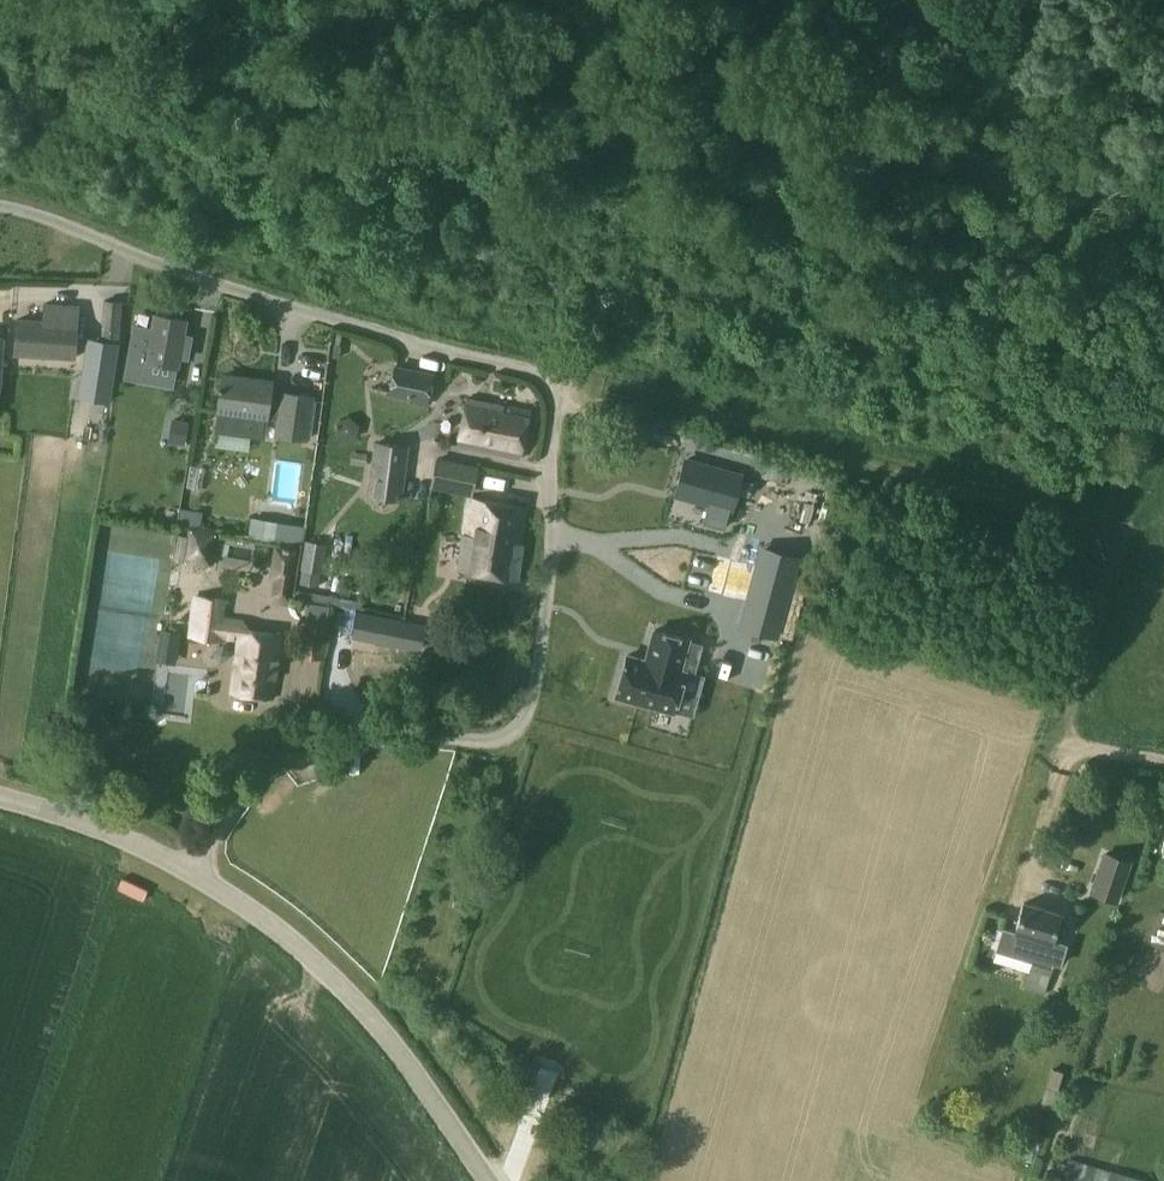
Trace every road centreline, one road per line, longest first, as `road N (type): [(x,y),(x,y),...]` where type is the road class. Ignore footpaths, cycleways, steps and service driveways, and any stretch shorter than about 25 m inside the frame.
road 1 (unclassified): [(191,870),(252,780),(291,745),(356,731),(482,741),(520,728),(540,647),(554,390),(531,371),(257,298),(0,210)]
road 2 (track): [(1163,766),(1089,752),(1070,735),(1068,718),(1112,561),(1090,529),(638,399),(554,390)]
road 3 (unclassified): [(191,870),(356,1002),(485,1180)]
road 4 (unclassified): [(191,870),(116,837),(0,802)]

